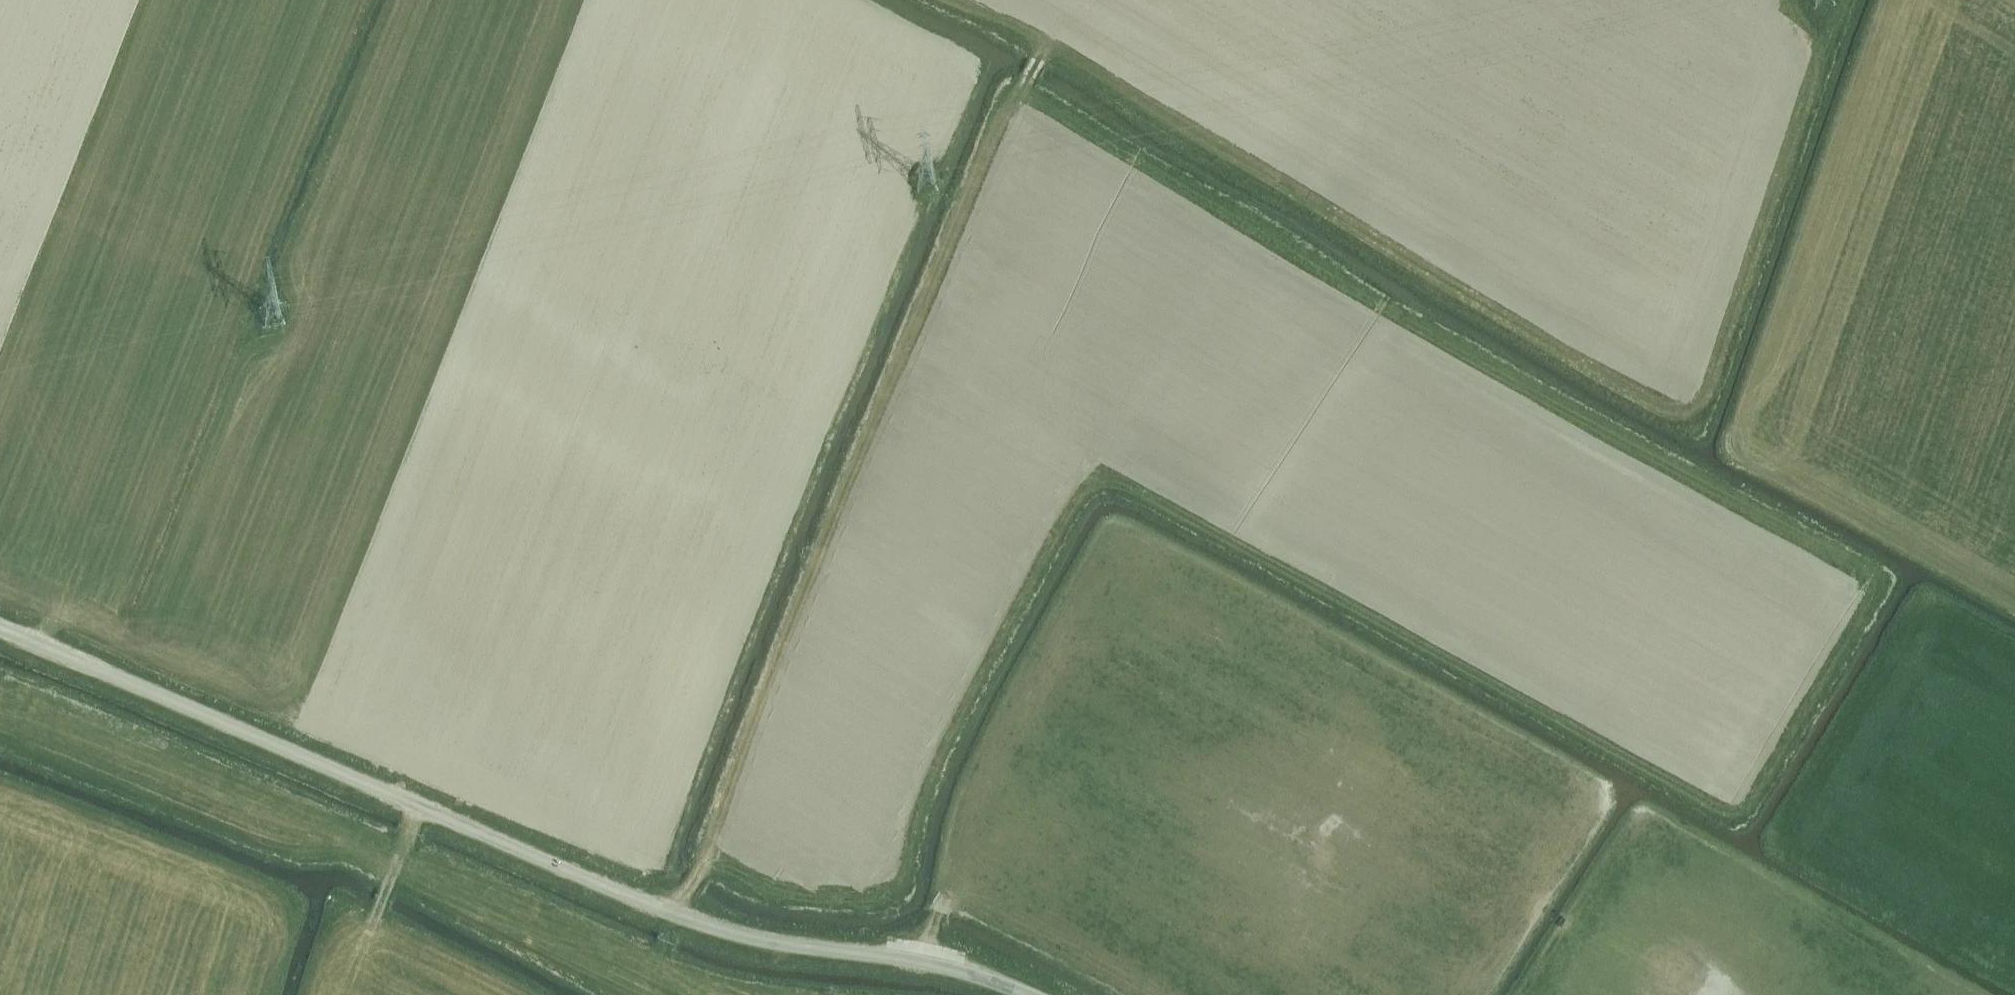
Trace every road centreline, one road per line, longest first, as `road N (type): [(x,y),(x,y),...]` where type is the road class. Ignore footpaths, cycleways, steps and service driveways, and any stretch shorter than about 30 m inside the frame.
road 1 (tertiary): [(1029,994),(925,961),(785,945),(681,917),(0,628)]

